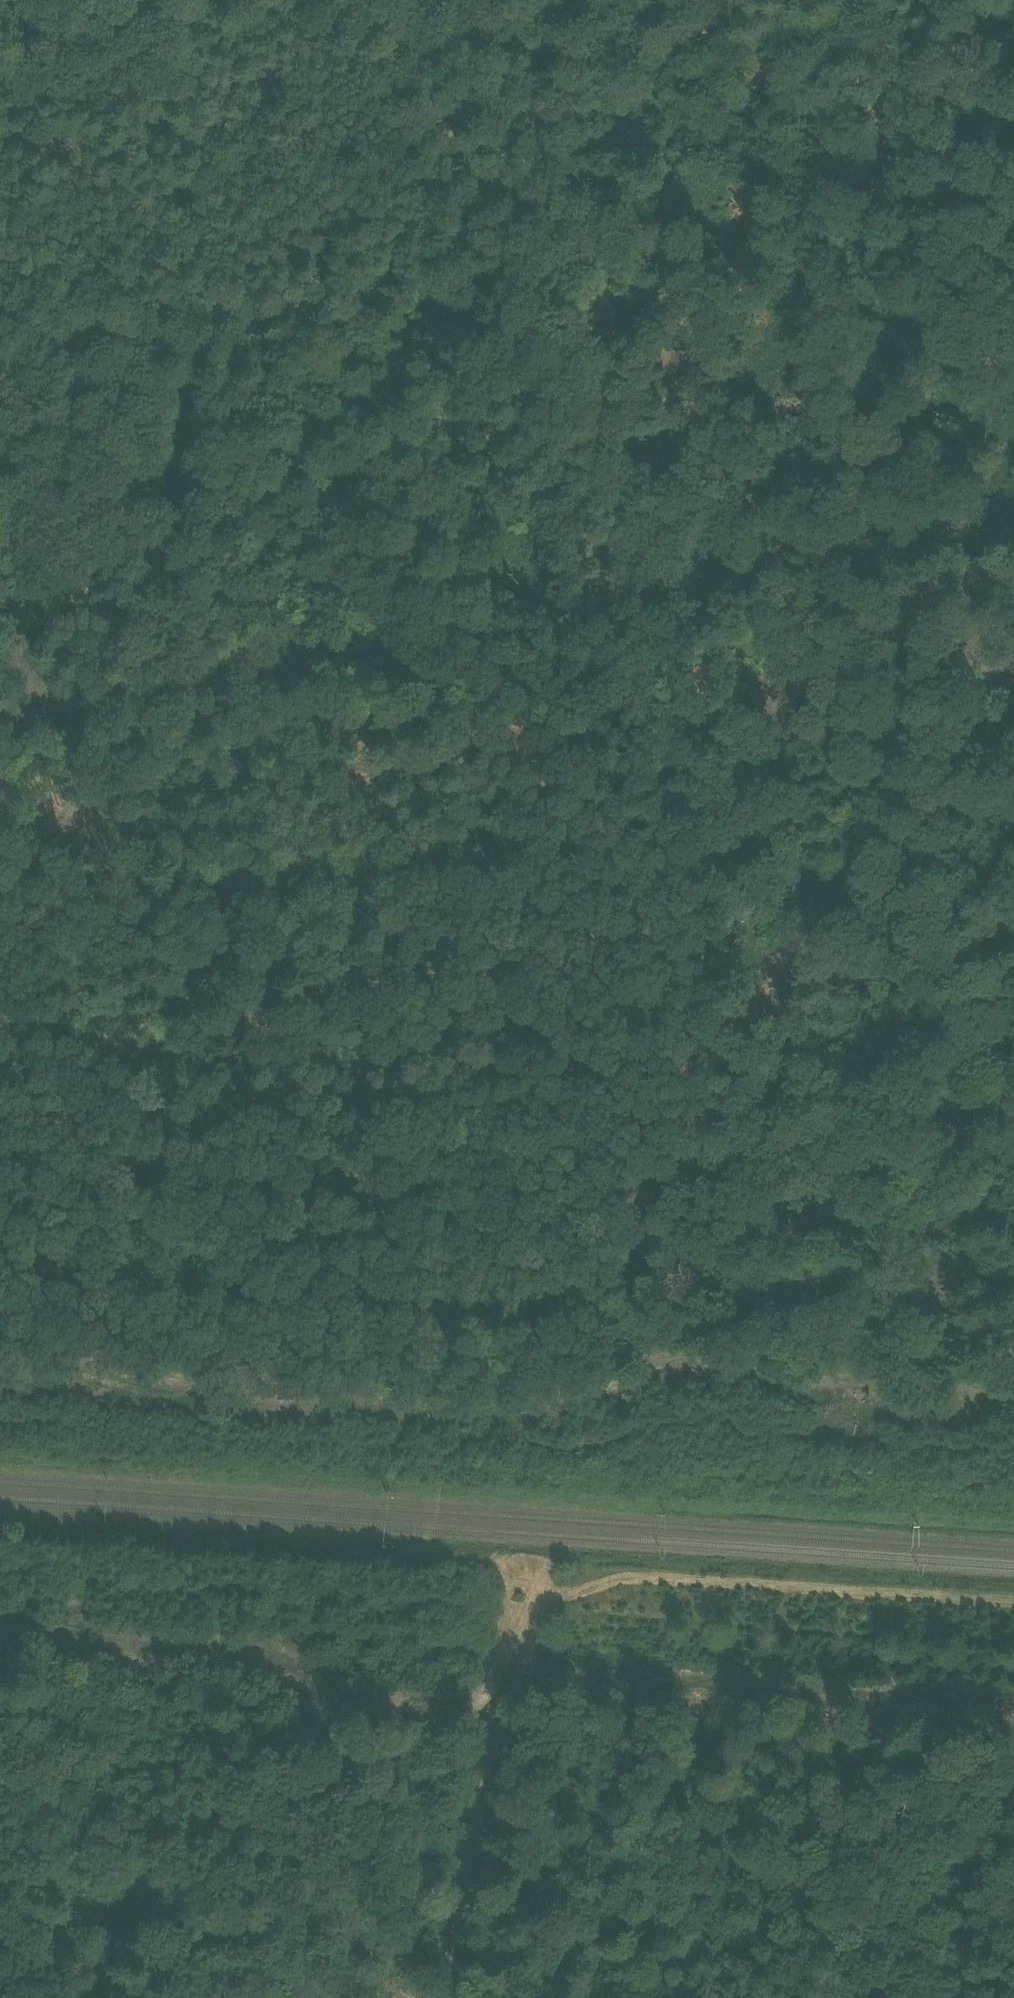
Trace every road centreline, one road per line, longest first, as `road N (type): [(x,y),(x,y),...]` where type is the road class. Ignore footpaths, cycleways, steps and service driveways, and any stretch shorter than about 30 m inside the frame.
road 1 (track): [(0,778),(1013,511)]
road 2 (track): [(438,1997),(493,1721),(528,1627),(561,1599),(611,1578),(684,1577),(1013,1598)]
road 3 (track): [(0,607),(54,764)]

